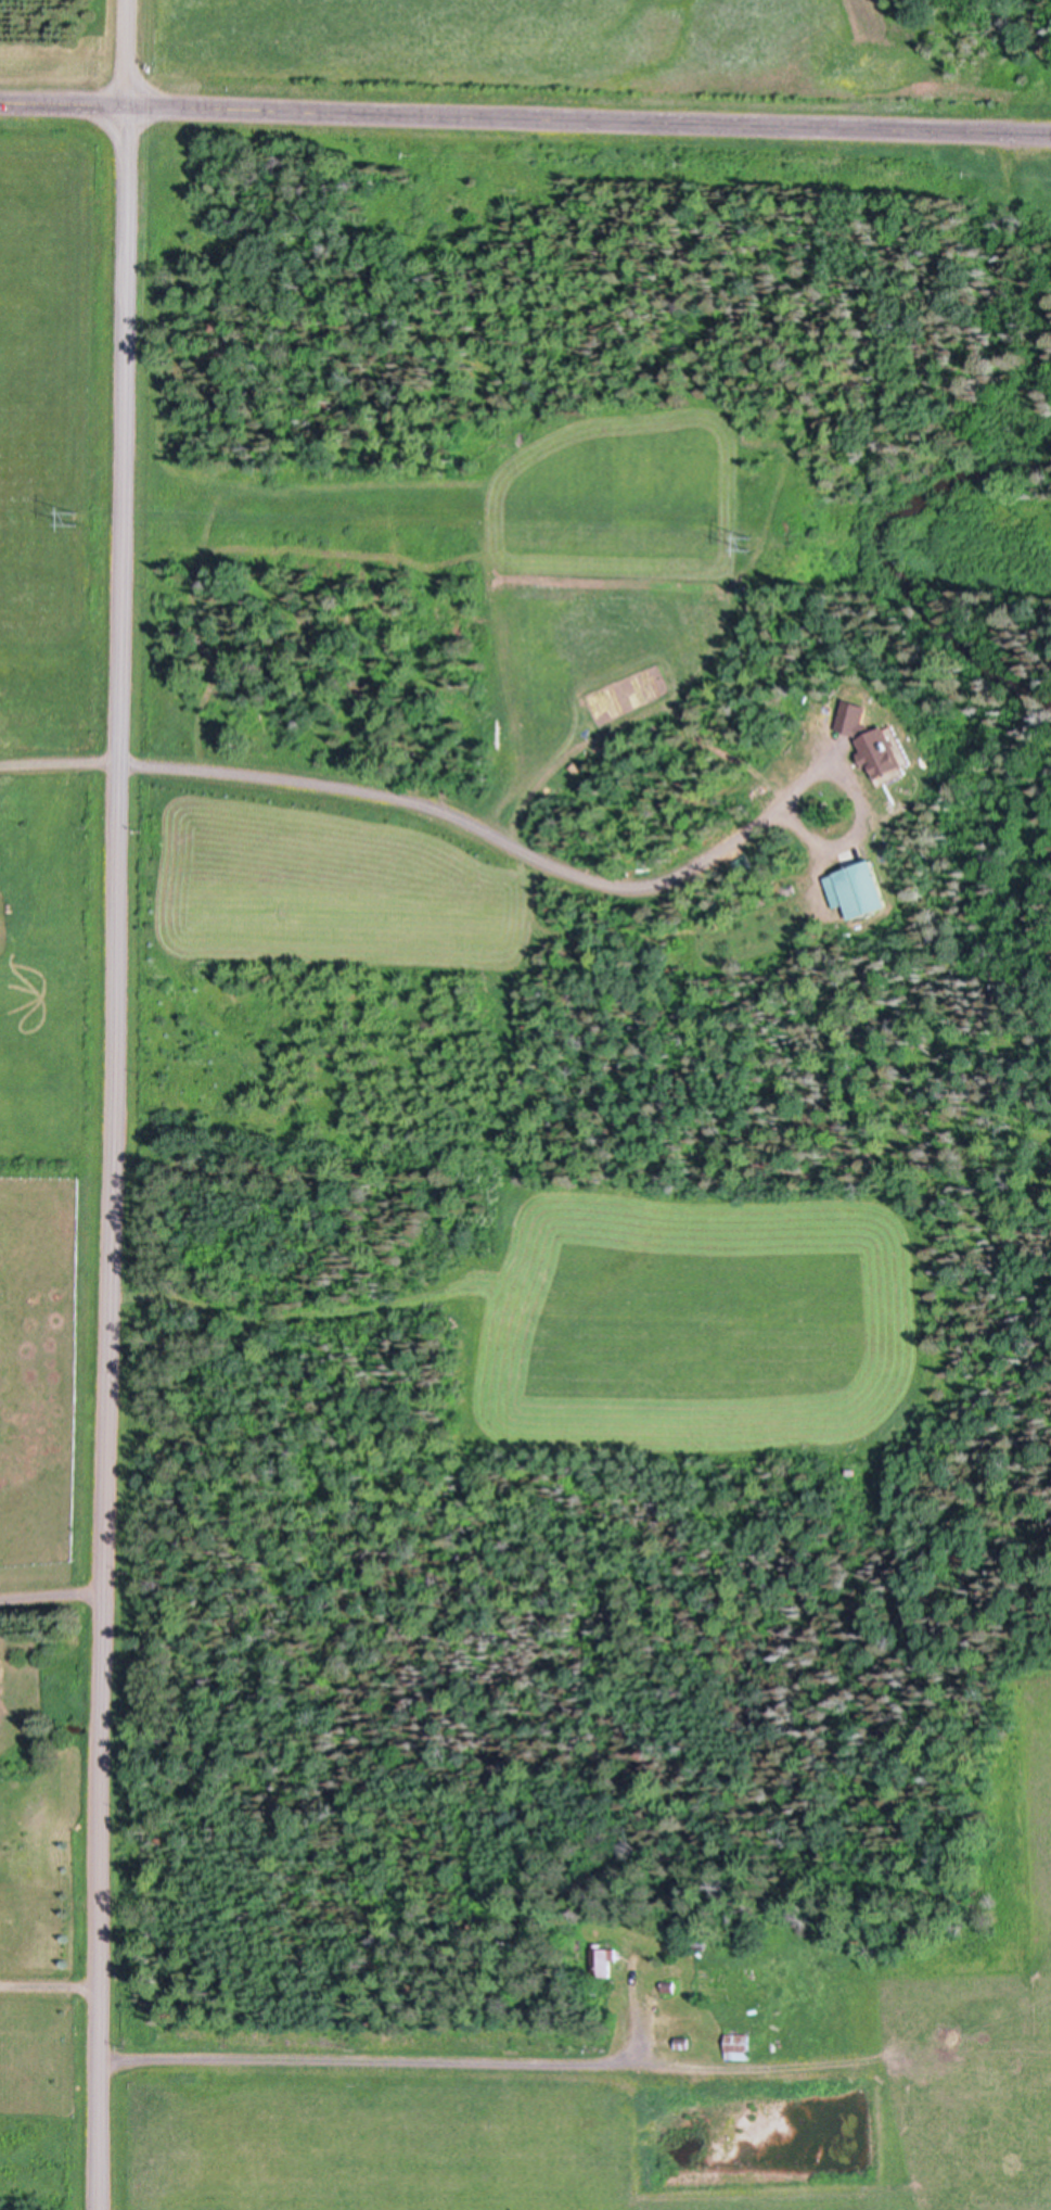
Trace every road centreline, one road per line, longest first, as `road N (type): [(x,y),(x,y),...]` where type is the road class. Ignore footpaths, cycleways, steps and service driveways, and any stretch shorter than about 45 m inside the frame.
road 1 (residential): [(126,109),(100,2209)]
road 2 (secondary): [(0,106),(1050,138)]

